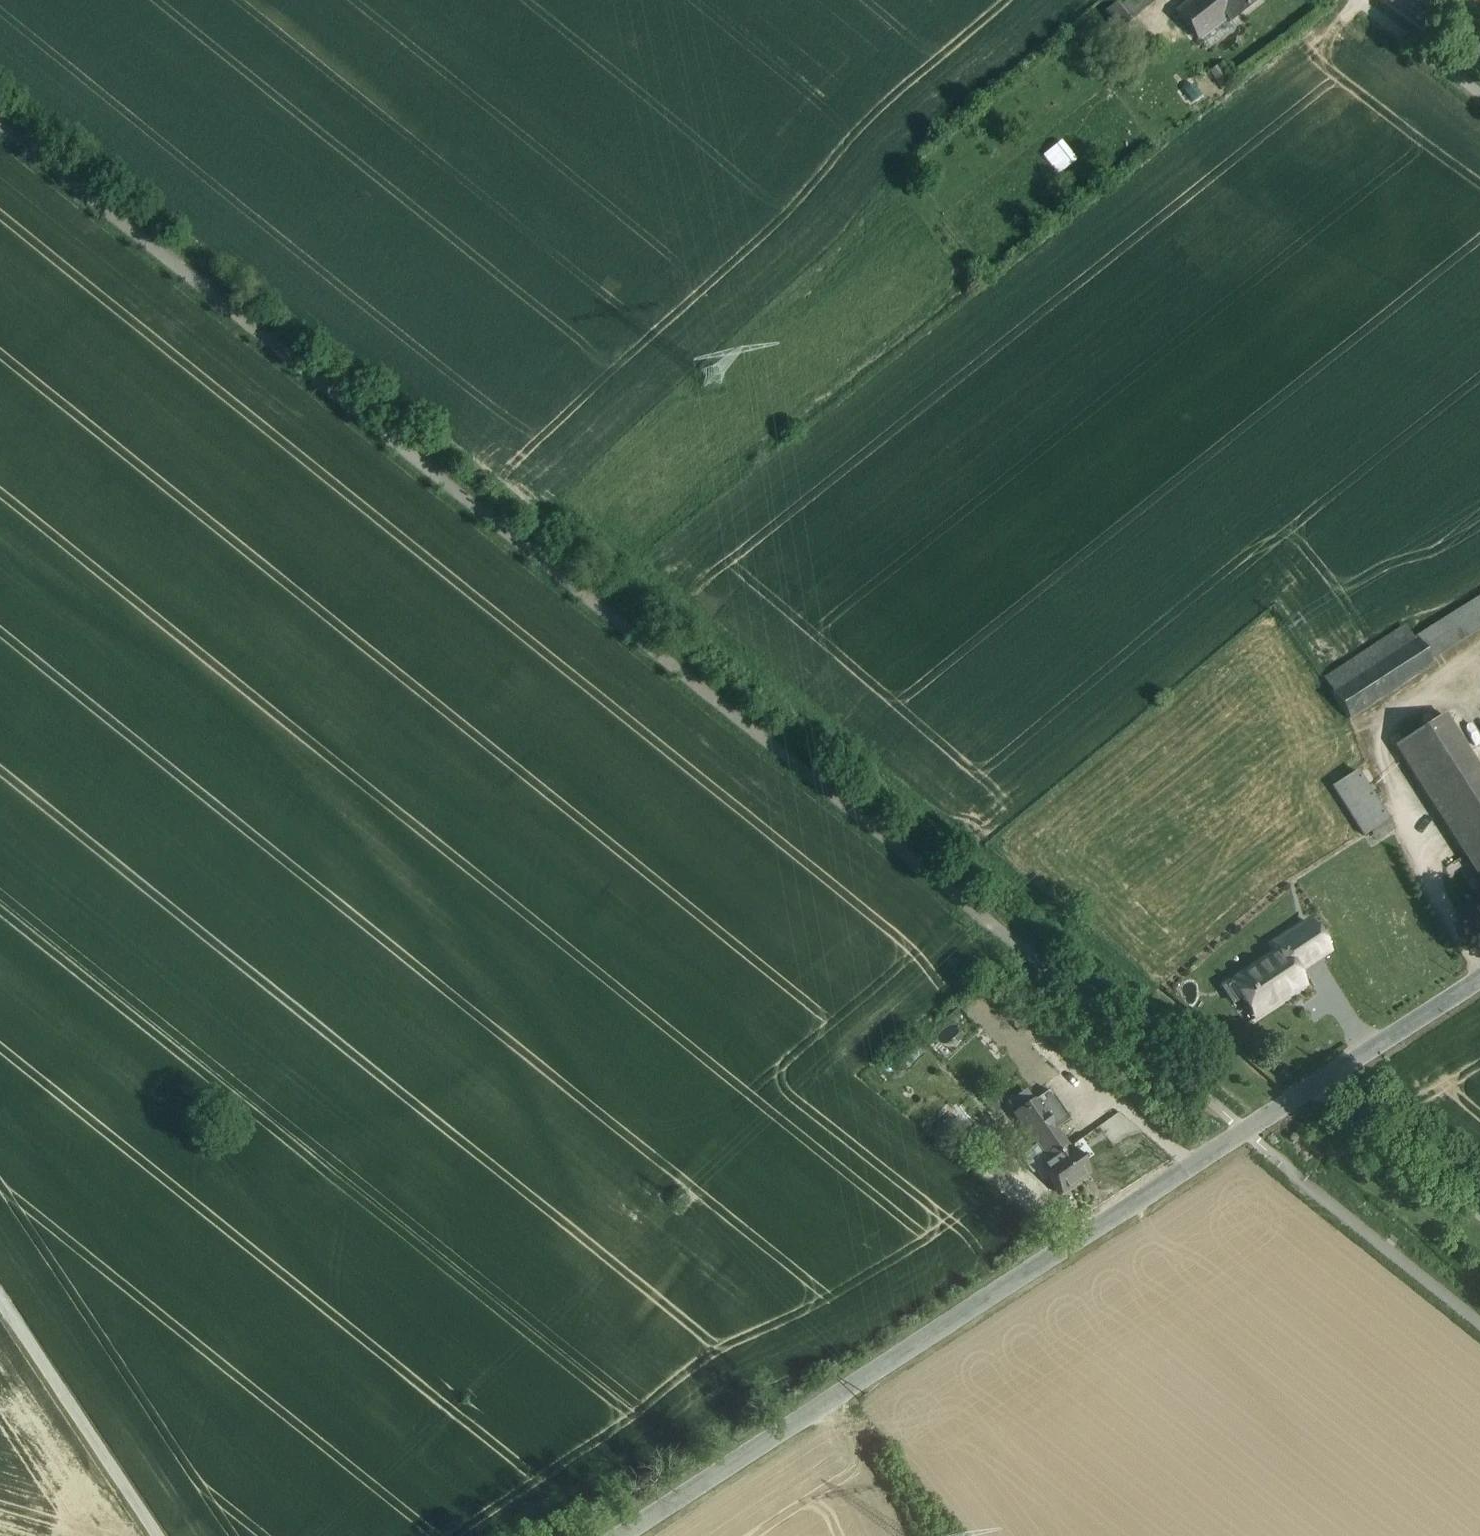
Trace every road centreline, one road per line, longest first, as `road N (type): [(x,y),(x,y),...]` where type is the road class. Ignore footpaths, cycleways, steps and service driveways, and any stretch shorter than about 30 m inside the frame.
road 1 (tertiary): [(611,1535),(811,1401),(1479,983)]
road 2 (unclassified): [(160,1535),(0,1297)]
road 3 (track): [(1383,752),(1390,726),(1479,673)]

